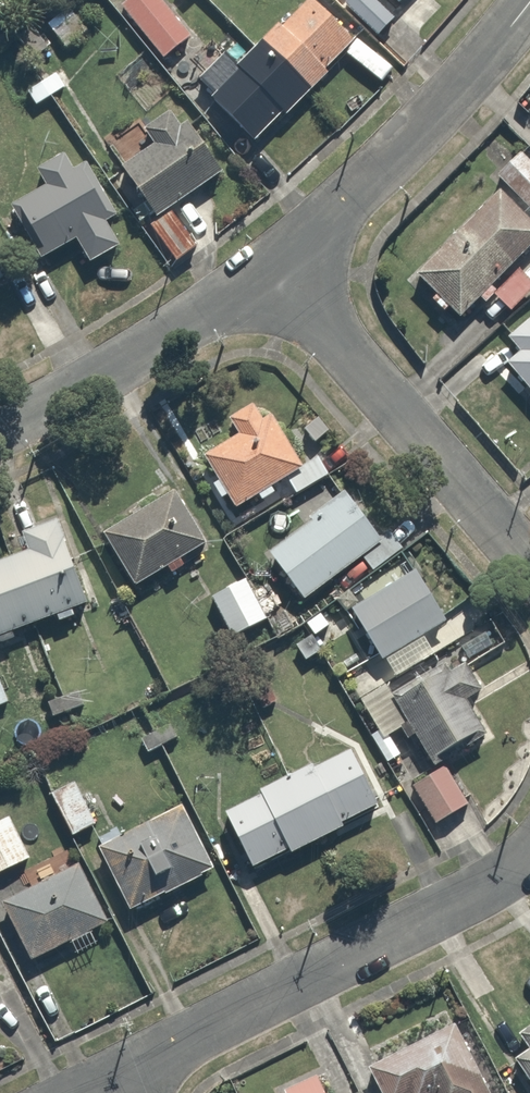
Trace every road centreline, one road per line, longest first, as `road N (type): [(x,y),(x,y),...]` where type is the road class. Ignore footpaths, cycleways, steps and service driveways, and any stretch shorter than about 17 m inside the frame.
road 1 (residential): [(102,1081),(454,908),(529,855)]
road 2 (residential): [(529,562),(268,266)]
road 3 (residential): [(268,266),(413,136),(529,1)]
road 4 (residential): [(0,428),(173,331),(268,266)]

